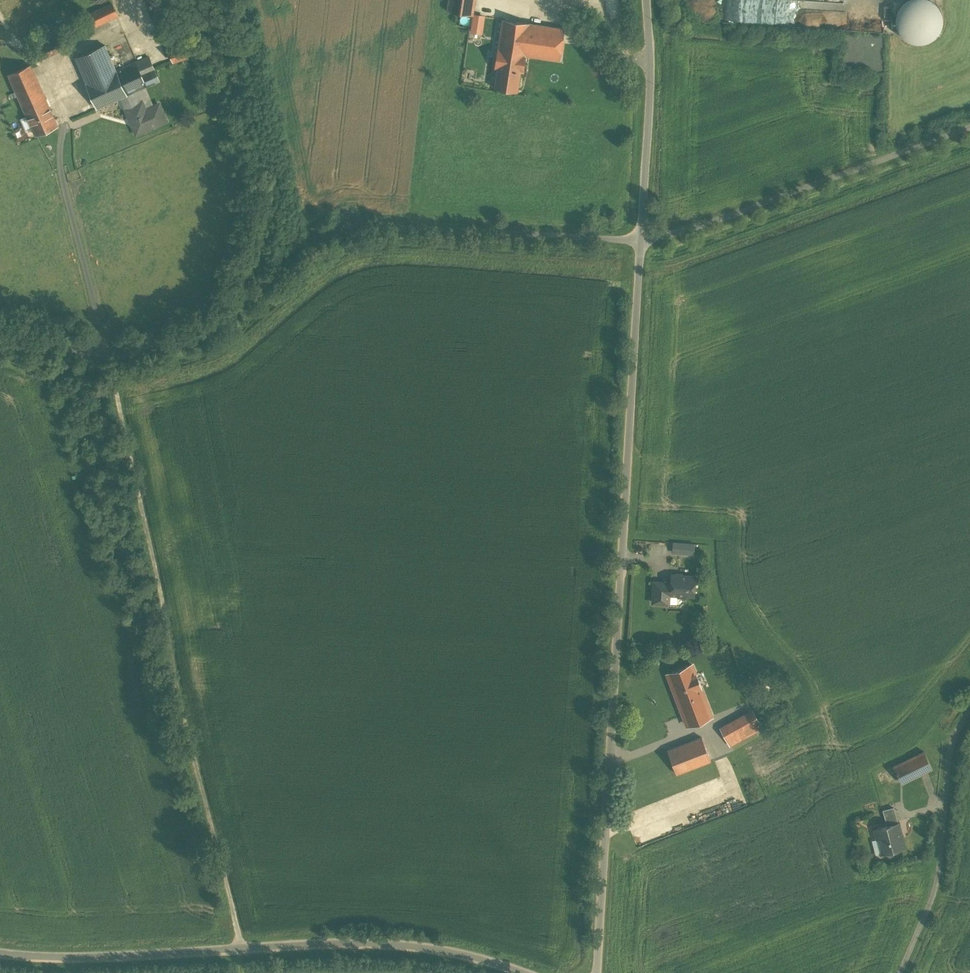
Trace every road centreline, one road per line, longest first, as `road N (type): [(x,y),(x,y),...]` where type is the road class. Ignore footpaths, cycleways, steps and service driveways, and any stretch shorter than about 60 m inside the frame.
road 1 (unclassified): [(596,972),(640,239)]
road 2 (unclassified): [(0,333),(109,355),(173,347),(215,330),(322,237),(360,225),(640,239)]
road 3 (track): [(109,355),(242,950)]
road 4 (unclassified): [(525,972),(457,953),(380,944),(87,958),(0,953)]
road 5 (unclassified): [(640,239),(692,230),(969,127)]
road 6 (unclassified): [(900,972),(938,873),(951,746),(969,709)]
road 7 (unclassified): [(640,239),(646,0)]

